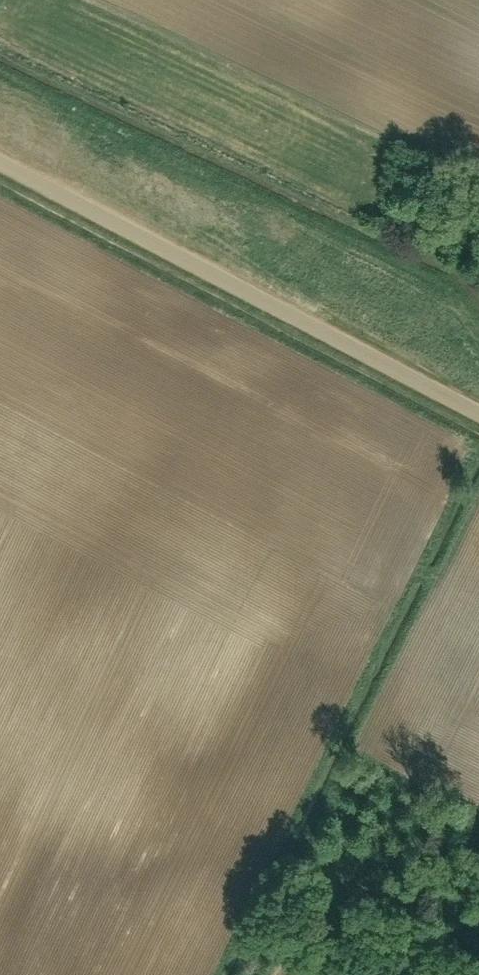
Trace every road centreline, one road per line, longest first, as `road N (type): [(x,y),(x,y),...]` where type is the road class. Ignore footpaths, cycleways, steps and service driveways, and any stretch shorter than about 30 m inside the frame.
road 1 (residential): [(478,418),(0,162)]

